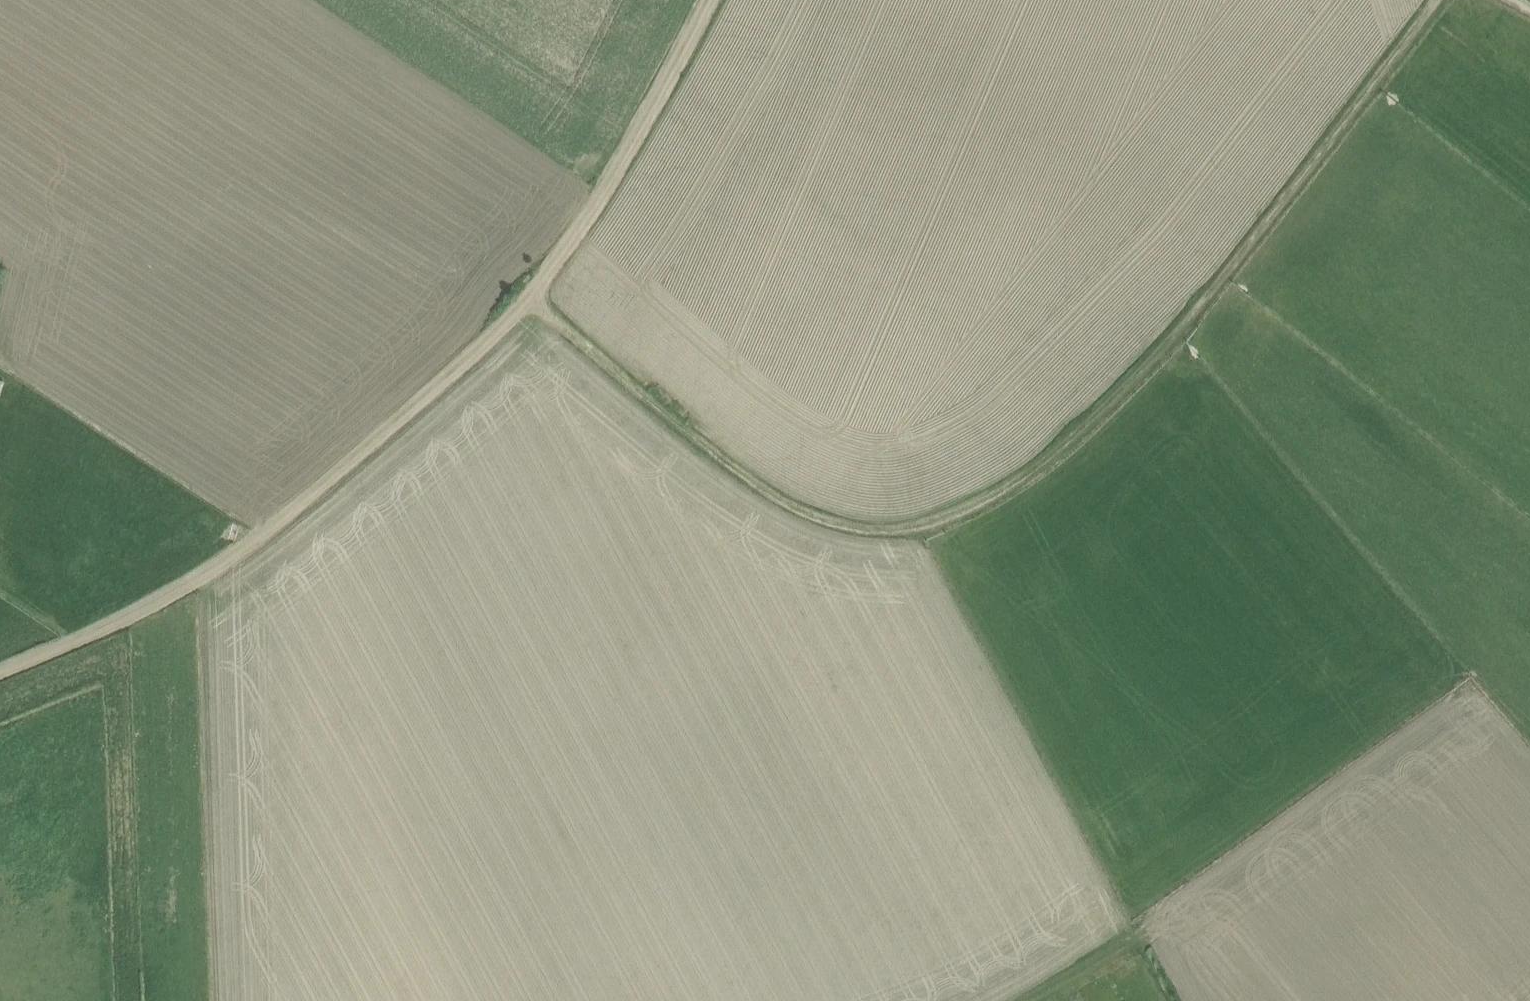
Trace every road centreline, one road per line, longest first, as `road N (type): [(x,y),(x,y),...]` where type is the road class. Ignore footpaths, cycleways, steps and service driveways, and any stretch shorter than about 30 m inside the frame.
road 1 (track): [(528,296),(679,441),(786,522),(838,540),(891,544),(939,532),(1020,484),(1088,429),(1213,294),(1437,0)]
road 2 (track): [(0,674),(90,639),(164,597),(333,476),(528,296)]
road 3 (track): [(528,296),(657,106),(711,0)]

